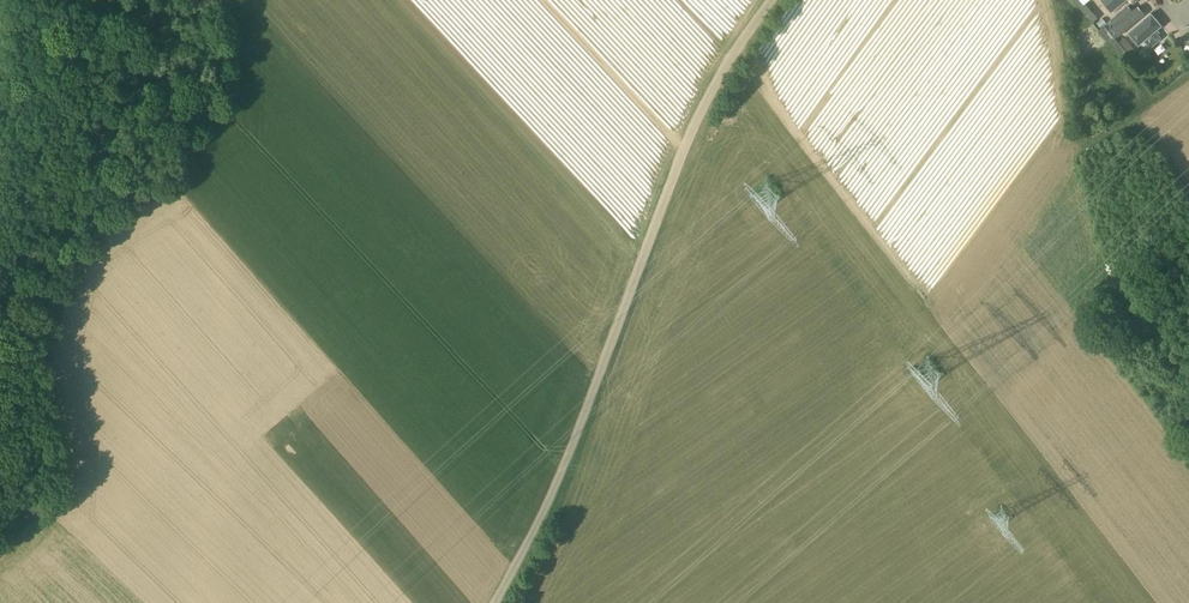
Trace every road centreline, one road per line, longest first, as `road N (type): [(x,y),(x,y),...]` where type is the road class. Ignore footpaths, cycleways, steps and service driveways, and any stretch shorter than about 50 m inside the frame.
road 1 (unclassified): [(499,602),(550,512),(691,135),(774,0)]
road 2 (track): [(1099,265),(1074,152),(1188,78)]

